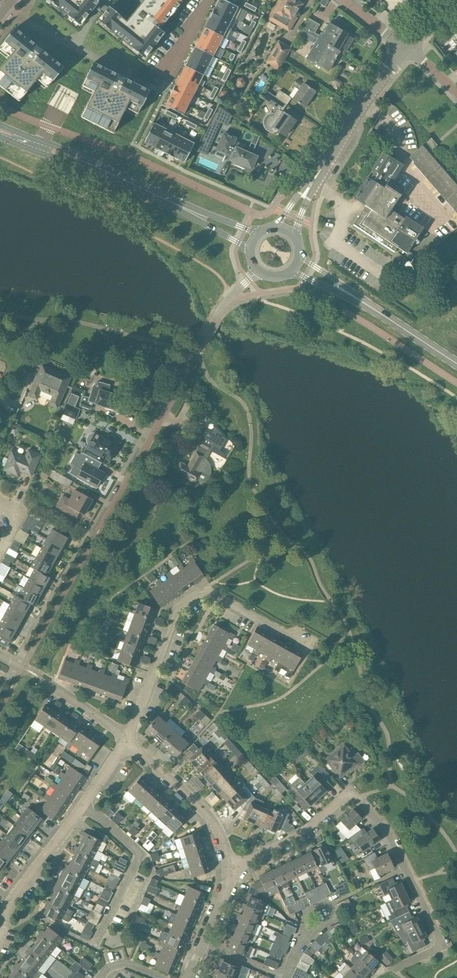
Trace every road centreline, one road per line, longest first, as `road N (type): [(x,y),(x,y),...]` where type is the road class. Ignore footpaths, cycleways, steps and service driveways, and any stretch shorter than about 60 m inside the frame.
road 1 (residential): [(389,970),(438,948),(440,939),(384,828),(356,799),(347,794),(300,834),(229,872)]
road 2 (residential): [(97,533),(219,311),(258,271)]
road 3 (residential): [(128,740),(180,605),(204,590),(313,648)]
road 4 (tertiary): [(189,211),(0,128)]
road 5 (residential): [(94,943),(137,853),(83,804)]
road 6 (residential): [(229,872),(208,812),(128,740)]
road 7 (tertiary): [(311,185),(407,47)]
road 8 (residential): [(0,931),(83,804)]
road 9 (residential): [(209,0),(152,109)]
road 10 (tertiary): [(456,363),(354,297)]

